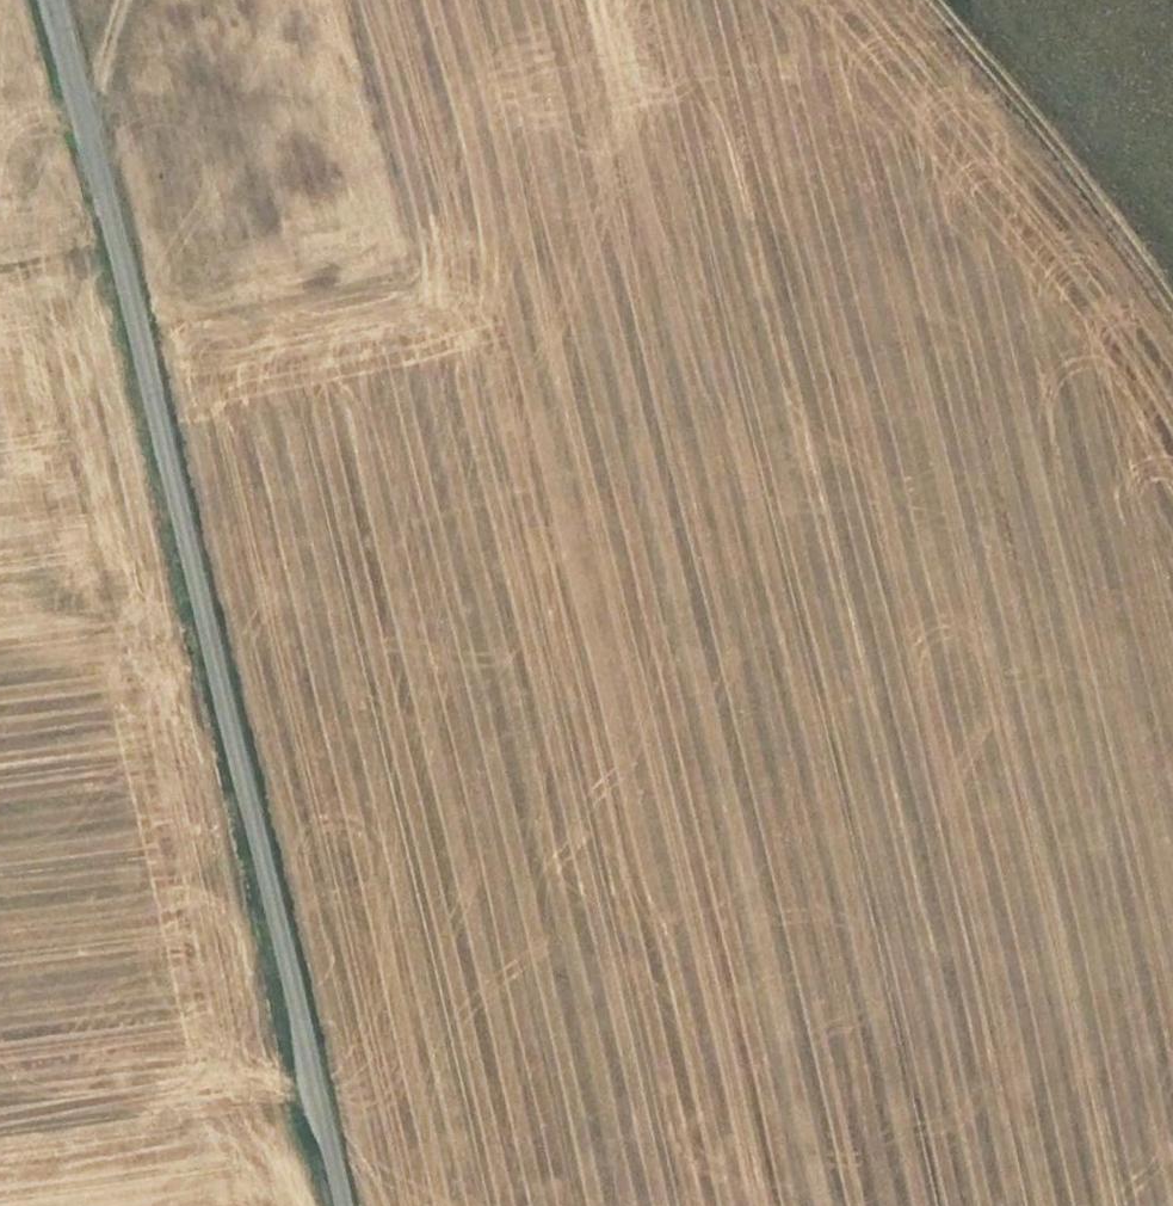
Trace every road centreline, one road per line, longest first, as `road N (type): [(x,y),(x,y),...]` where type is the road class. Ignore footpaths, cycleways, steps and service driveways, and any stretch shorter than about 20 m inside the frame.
road 1 (unclassified): [(47,0),(339,1205)]
road 2 (track): [(929,0),(1063,158),(1172,314)]

